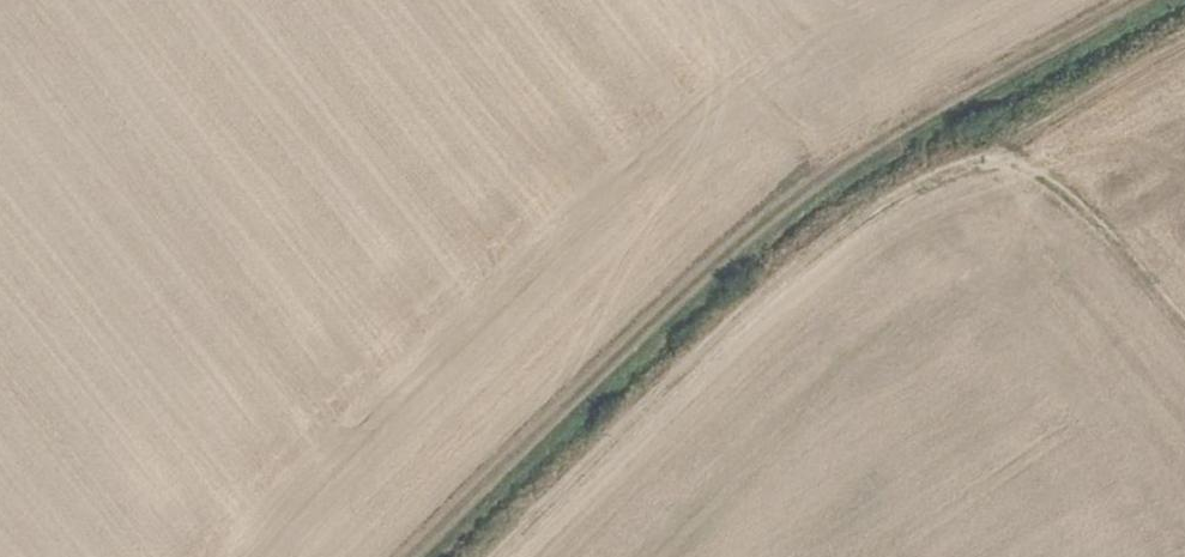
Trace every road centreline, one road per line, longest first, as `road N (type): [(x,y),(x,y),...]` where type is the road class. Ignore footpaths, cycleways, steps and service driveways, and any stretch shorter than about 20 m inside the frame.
road 1 (track): [(1184,345),(1036,172),(1007,160),(956,162),(890,193),(579,460),(486,556)]
road 2 (track): [(1145,0),(855,155),(429,556)]

